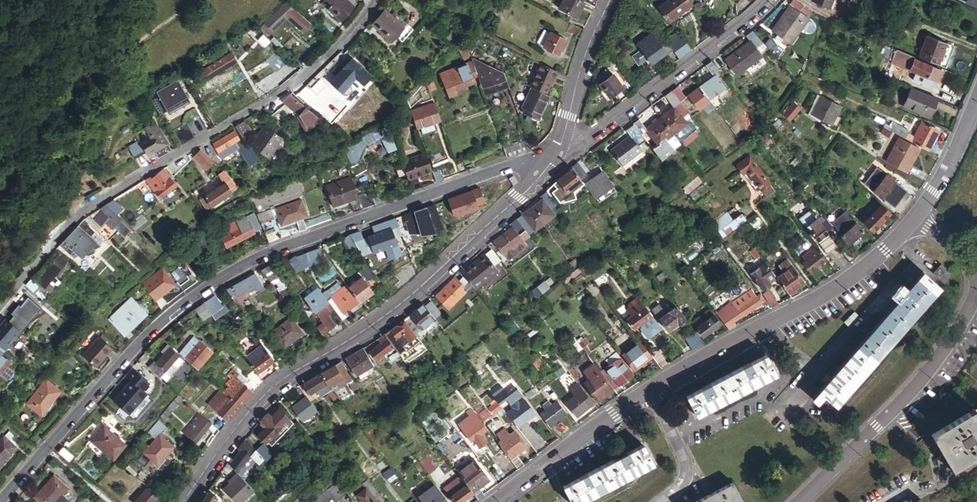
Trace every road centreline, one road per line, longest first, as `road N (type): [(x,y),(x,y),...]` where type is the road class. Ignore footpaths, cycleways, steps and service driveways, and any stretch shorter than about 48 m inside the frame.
road 1 (unclassified): [(0,499),(142,340),(227,273),(281,245),(552,154)]
road 2 (residential): [(184,501),(270,391),(396,309),(552,154)]
road 3 (unclassified): [(913,220),(838,291),(707,353),(498,501)]
road 4 (unclassified): [(0,305),(75,217),(299,78),(374,0)]
road 5 (unclassified): [(798,501),(926,372),(969,305),(973,274),(962,251),(913,220)]
road 6 (unclassified): [(552,154),(598,130),(771,0)]
road 7 (residential): [(552,154),(610,0)]
road 8 (unclassified): [(976,98),(946,172),(913,220)]

